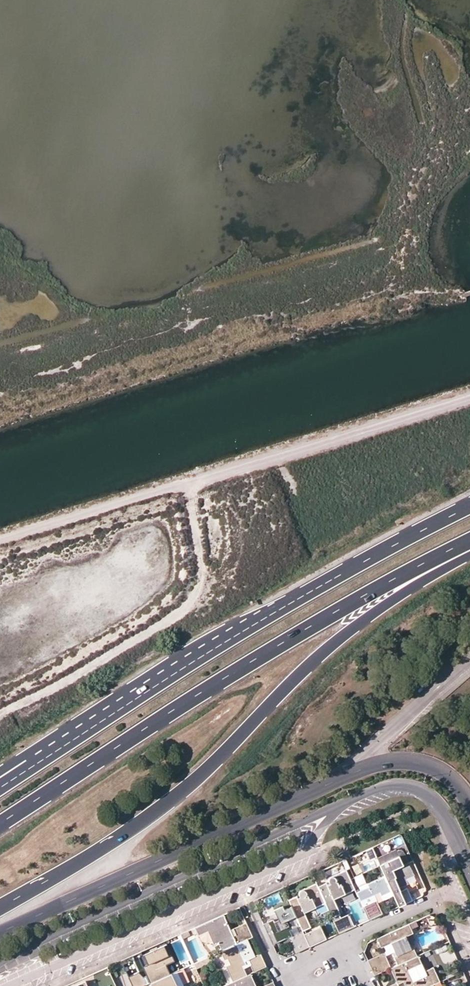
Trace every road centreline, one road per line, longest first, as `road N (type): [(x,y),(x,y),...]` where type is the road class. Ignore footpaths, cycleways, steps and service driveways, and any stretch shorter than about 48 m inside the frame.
road 1 (primary): [(0,905),(164,805),(317,657),(469,555)]
road 2 (trunk): [(0,821),(308,626),(469,540)]
road 3 (tertiary): [(446,823),(412,791),(372,795),(0,971)]
road 4 (trunk): [(469,506),(304,595),(41,760)]
road 5 (track): [(469,397),(0,541)]
road 6 (tertiary): [(0,932),(362,769)]
road 7 (residential): [(362,769),(381,738),(469,660)]
road 8 (tertiary): [(362,769),(393,762),(426,766),(451,781),(469,809)]

